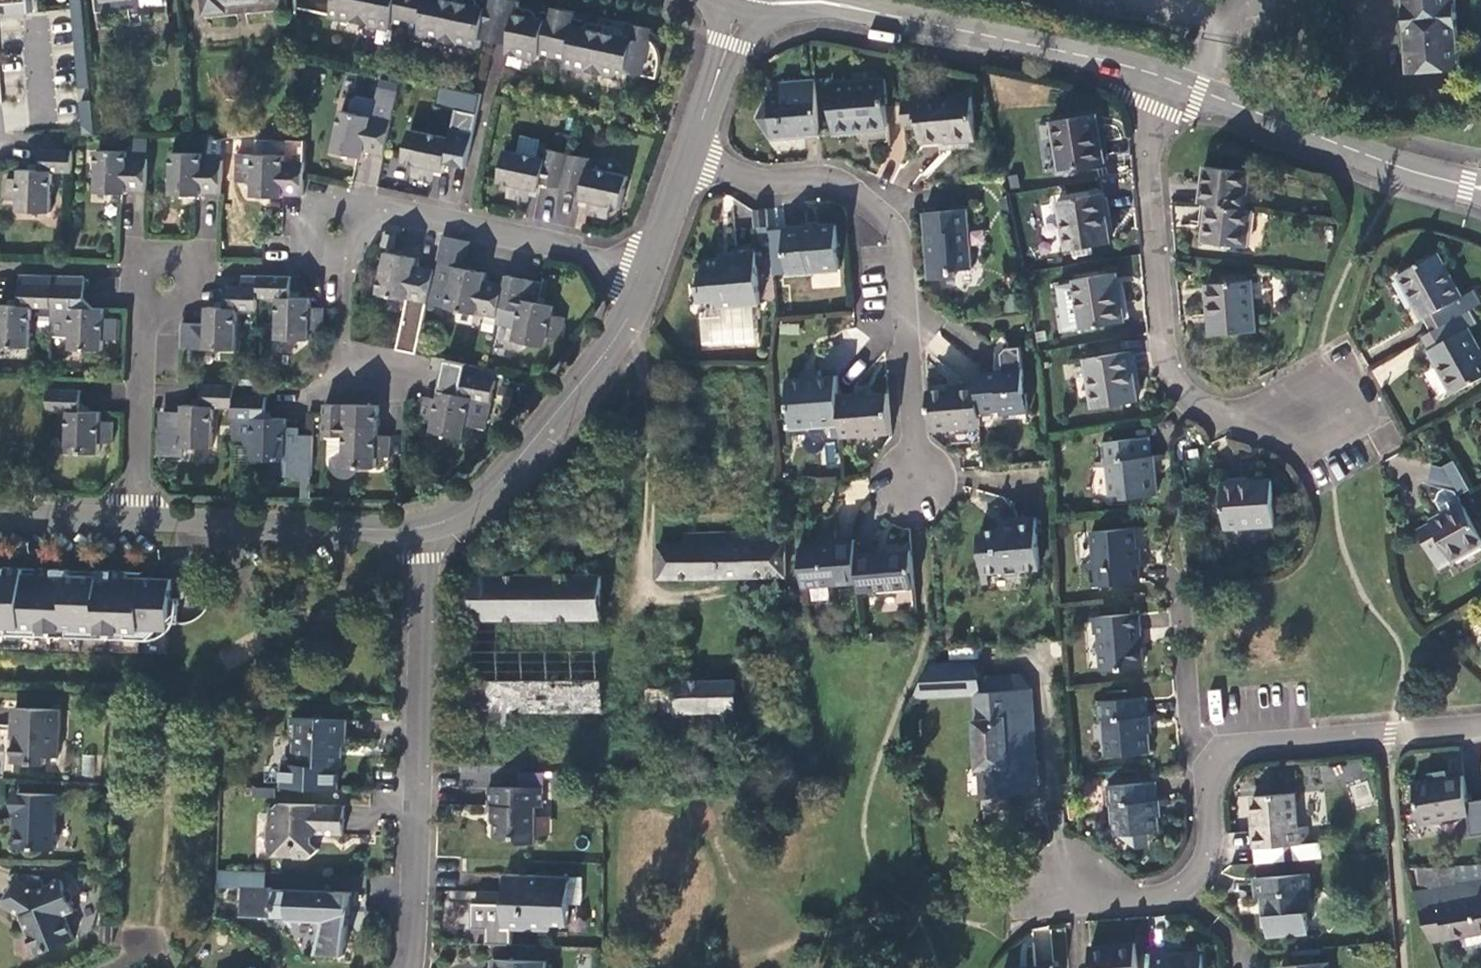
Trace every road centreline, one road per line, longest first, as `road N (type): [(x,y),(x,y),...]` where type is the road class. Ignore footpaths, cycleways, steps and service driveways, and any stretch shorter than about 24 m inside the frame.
road 1 (residential): [(916,482),(900,255),(891,228),(829,183),(769,185),(688,158)]
road 2 (residential): [(1165,82),(1145,156),(1170,372),(1195,403),(1231,417),(1329,408)]
road 3 (residential): [(407,967),(425,529)]
road 4 (tertiary): [(1165,82),(925,23),(745,0)]
road 5 (residential): [(1216,765),(1210,842),(1184,886),(1150,898),(1058,905),(1009,927)]
road 6 (residential): [(361,218),(388,214),(646,273)]
road 7 (tertiary): [(425,529),(136,524)]
road 8 (residential): [(1480,728),(1240,747),(1216,765)]
road 9 (residential): [(615,627),(608,392),(591,370)]
road 10 (tertiary): [(1398,167),(1165,82)]
road 11 (tertiary): [(591,370),(488,498),(425,529)]
road 12 (residential): [(156,308),(146,334),(136,524)]
road 13 (residential): [(1183,599),(1190,713),(1216,765)]
road 14 (residential): [(409,382),(359,372),(347,361),(344,257)]
road 15 (tertiary): [(745,0),(688,158)]
road 16 (residential): [(777,627),(615,627)]
road 17 (residential): [(164,311),(188,302),(195,287),(178,257),(160,256),(141,275),(140,291),(156,308)]
road 18 (tertiary): [(136,524),(0,519)]
road 19 (residential): [(619,757),(615,627)]
road 20 (tertiary): [(688,158),(646,273)]
road 21 (residential): [(361,218),(330,204),(311,221),(314,246),(344,257)]

